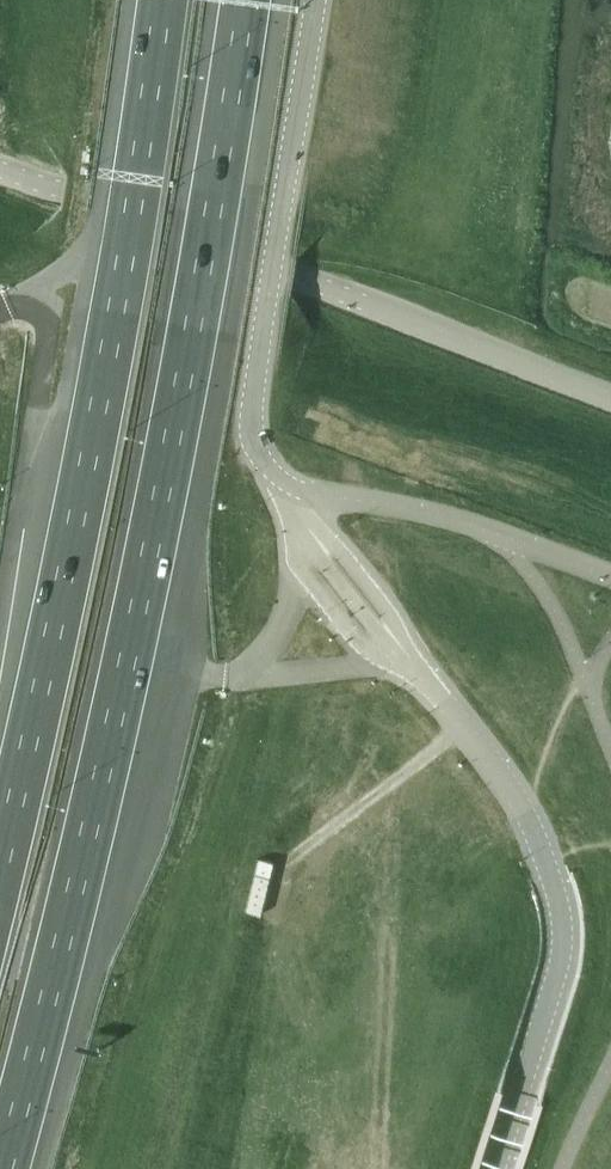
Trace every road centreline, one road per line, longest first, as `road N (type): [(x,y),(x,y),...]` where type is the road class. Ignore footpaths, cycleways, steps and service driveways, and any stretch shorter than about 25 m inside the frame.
road 1 (motorway): [(10,1168),(131,656),(238,0)]
road 2 (motorway): [(162,0),(126,250),(0,861)]
road 3 (unclassified): [(610,397),(0,164)]
road 4 (unclassified): [(497,1168),(557,970),(563,922),(525,815),(420,676)]
road 5 (unclassified): [(285,485),(261,456),(249,411),(311,0)]
road 6 (unclassified): [(285,485),(400,504),(610,574)]
road 7 (unclassified): [(285,485),(299,529),(420,676)]
road 8 (unclassified): [(420,676),(385,608),(285,485)]

